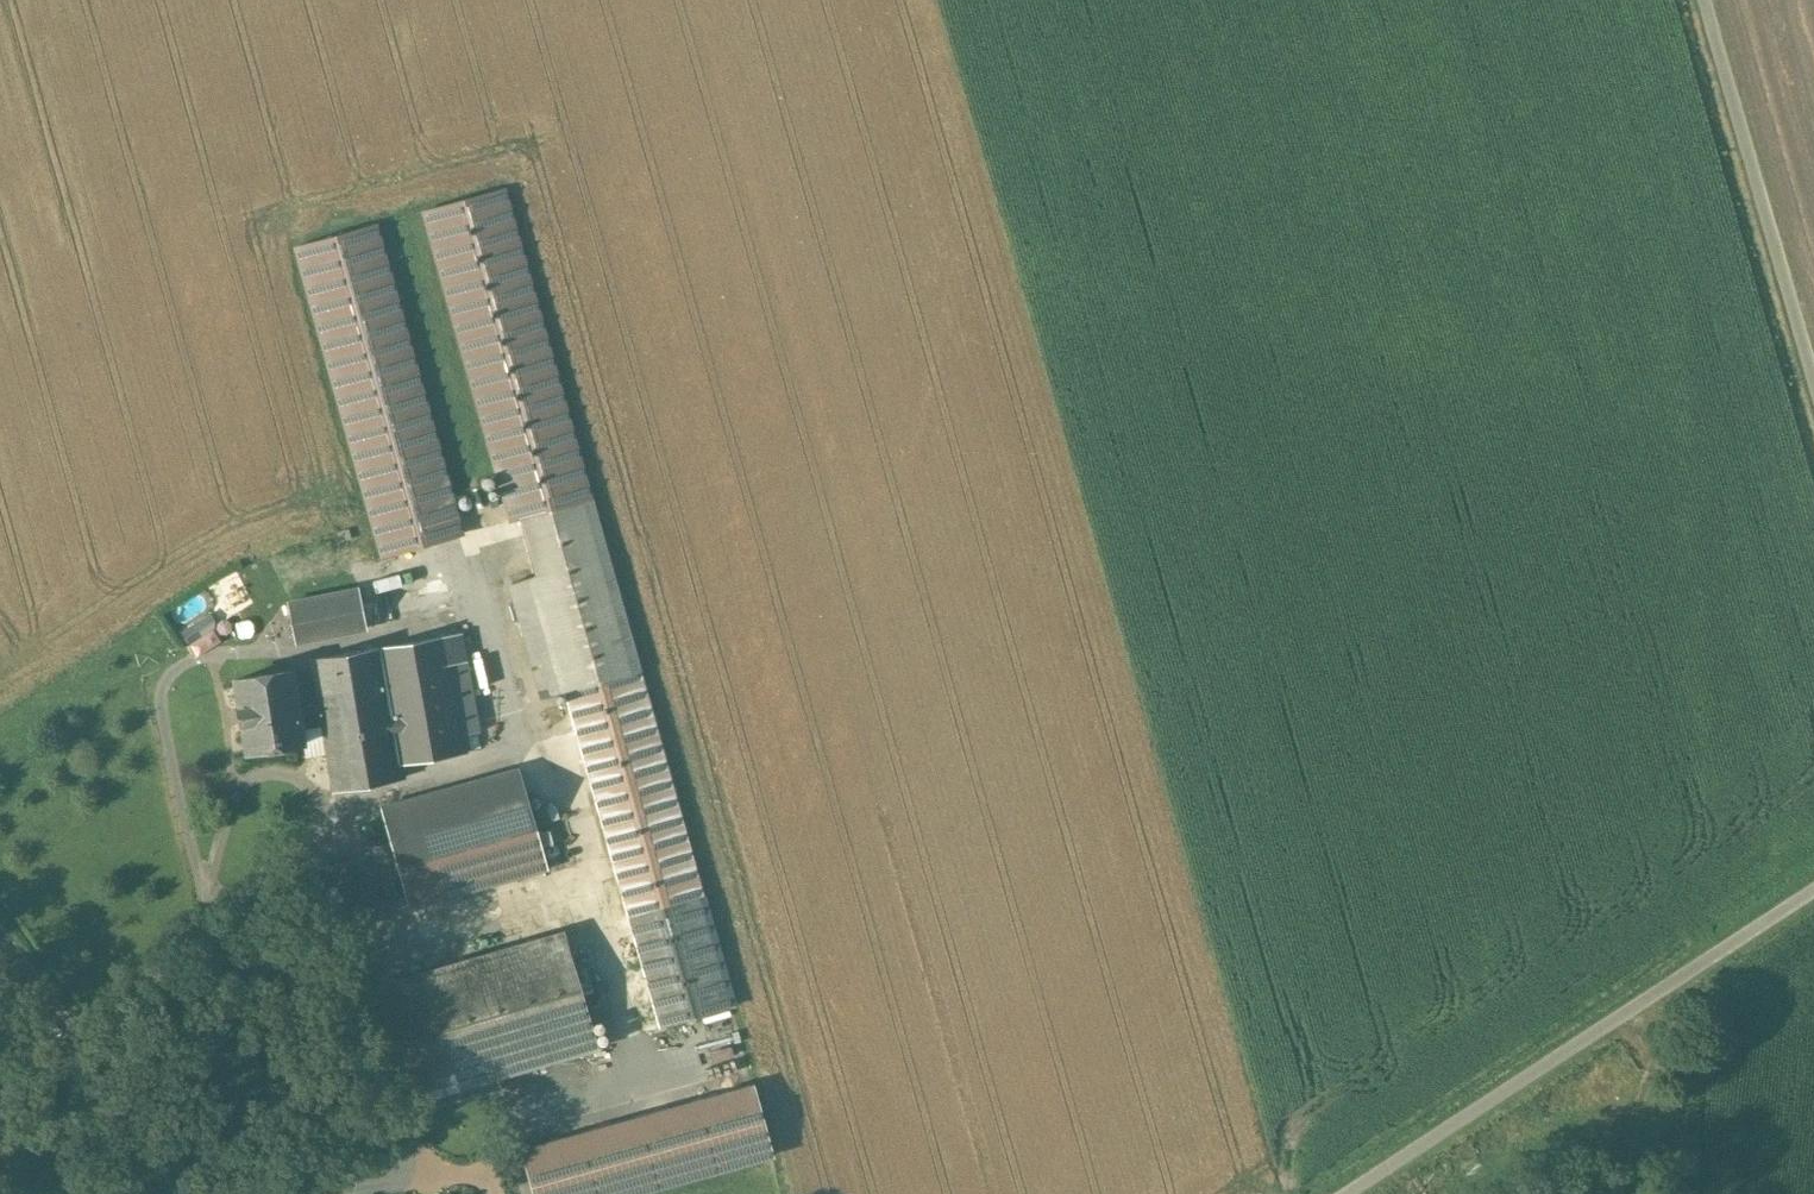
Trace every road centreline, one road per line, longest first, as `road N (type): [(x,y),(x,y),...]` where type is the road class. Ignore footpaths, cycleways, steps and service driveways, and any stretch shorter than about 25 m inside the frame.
road 1 (unclassified): [(1813,884),(1342,1193)]
road 2 (unclassified): [(1698,0),(1813,402)]
road 3 (tertiary): [(189,1193),(0,947)]

